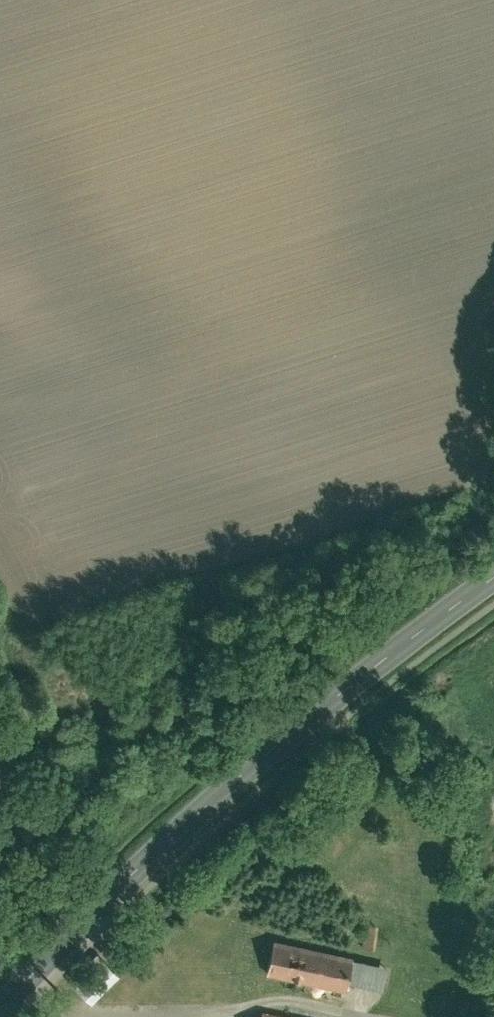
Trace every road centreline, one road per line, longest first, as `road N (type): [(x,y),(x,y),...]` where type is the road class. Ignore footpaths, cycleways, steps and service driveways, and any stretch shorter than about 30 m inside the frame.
road 1 (tertiary): [(493,559),(323,685),(105,875),(0,998)]
road 2 (track): [(0,663),(105,875)]

